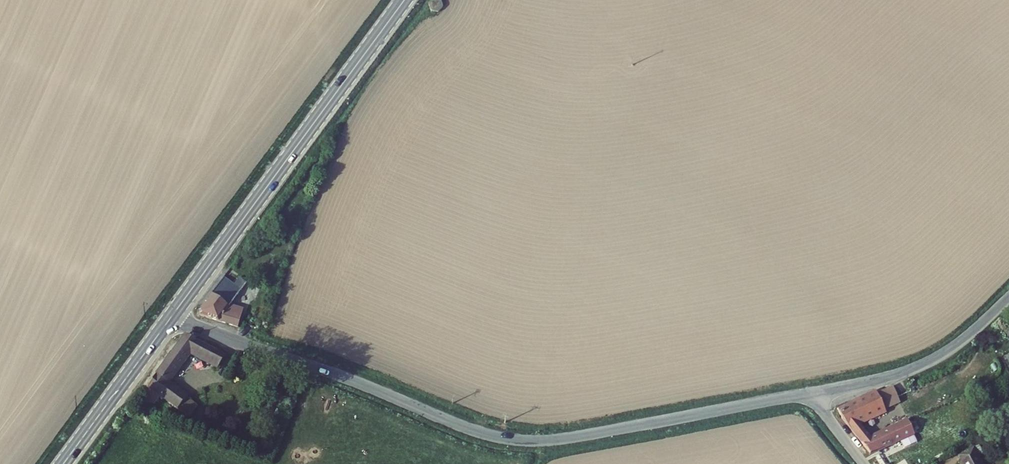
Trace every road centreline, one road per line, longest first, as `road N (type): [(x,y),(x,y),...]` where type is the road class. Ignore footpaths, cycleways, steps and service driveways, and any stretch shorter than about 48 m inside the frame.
road 1 (tertiary): [(815,393),(567,438),(514,440),(172,316)]
road 2 (primary): [(172,316),(404,0)]
road 3 (tertiary): [(1008,298),(925,364),(815,393)]
road 4 (primary): [(63,463),(172,316)]

